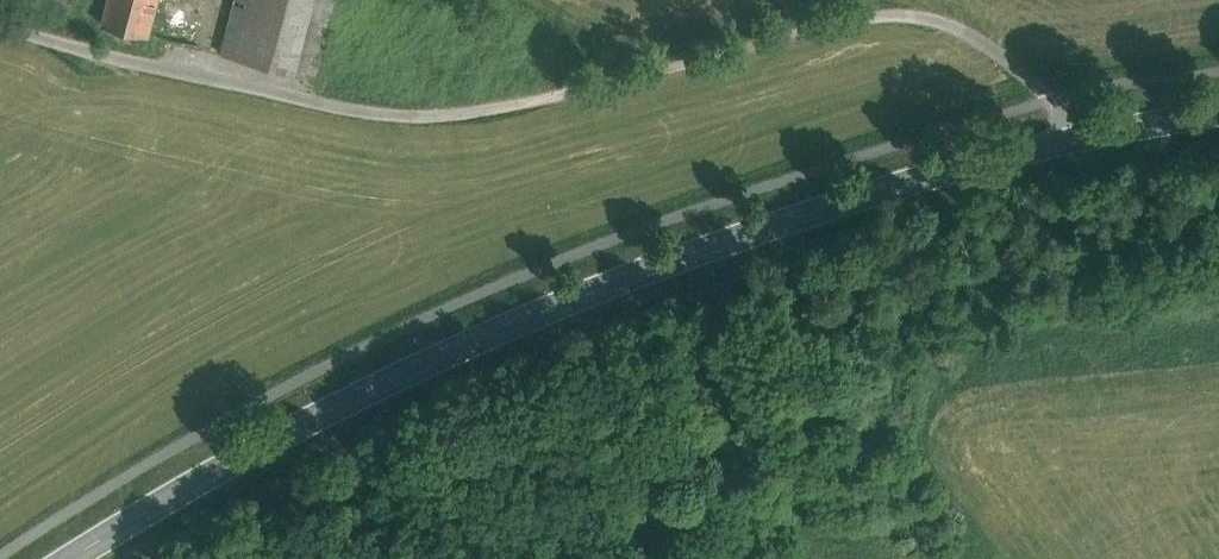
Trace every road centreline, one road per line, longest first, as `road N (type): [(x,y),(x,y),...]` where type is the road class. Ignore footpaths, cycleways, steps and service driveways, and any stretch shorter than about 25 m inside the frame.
road 1 (tertiary): [(71,558),(388,383),(655,269),(956,172),(1218,120)]
road 2 (track): [(0,28),(113,65),(140,64),(406,124),(469,120),(785,39),(897,21),(949,26),(1038,90),(1074,143)]

